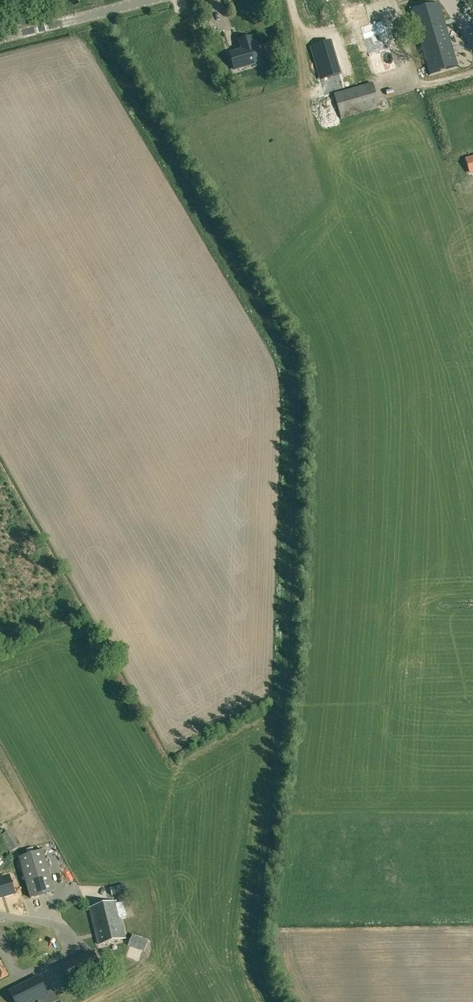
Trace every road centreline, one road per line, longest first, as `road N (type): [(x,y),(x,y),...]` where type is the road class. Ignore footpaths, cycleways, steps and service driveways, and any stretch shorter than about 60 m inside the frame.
road 1 (tertiary): [(0,40),(156,0)]
road 2 (unclassified): [(0,914),(56,925),(70,939),(71,954),(18,977)]

